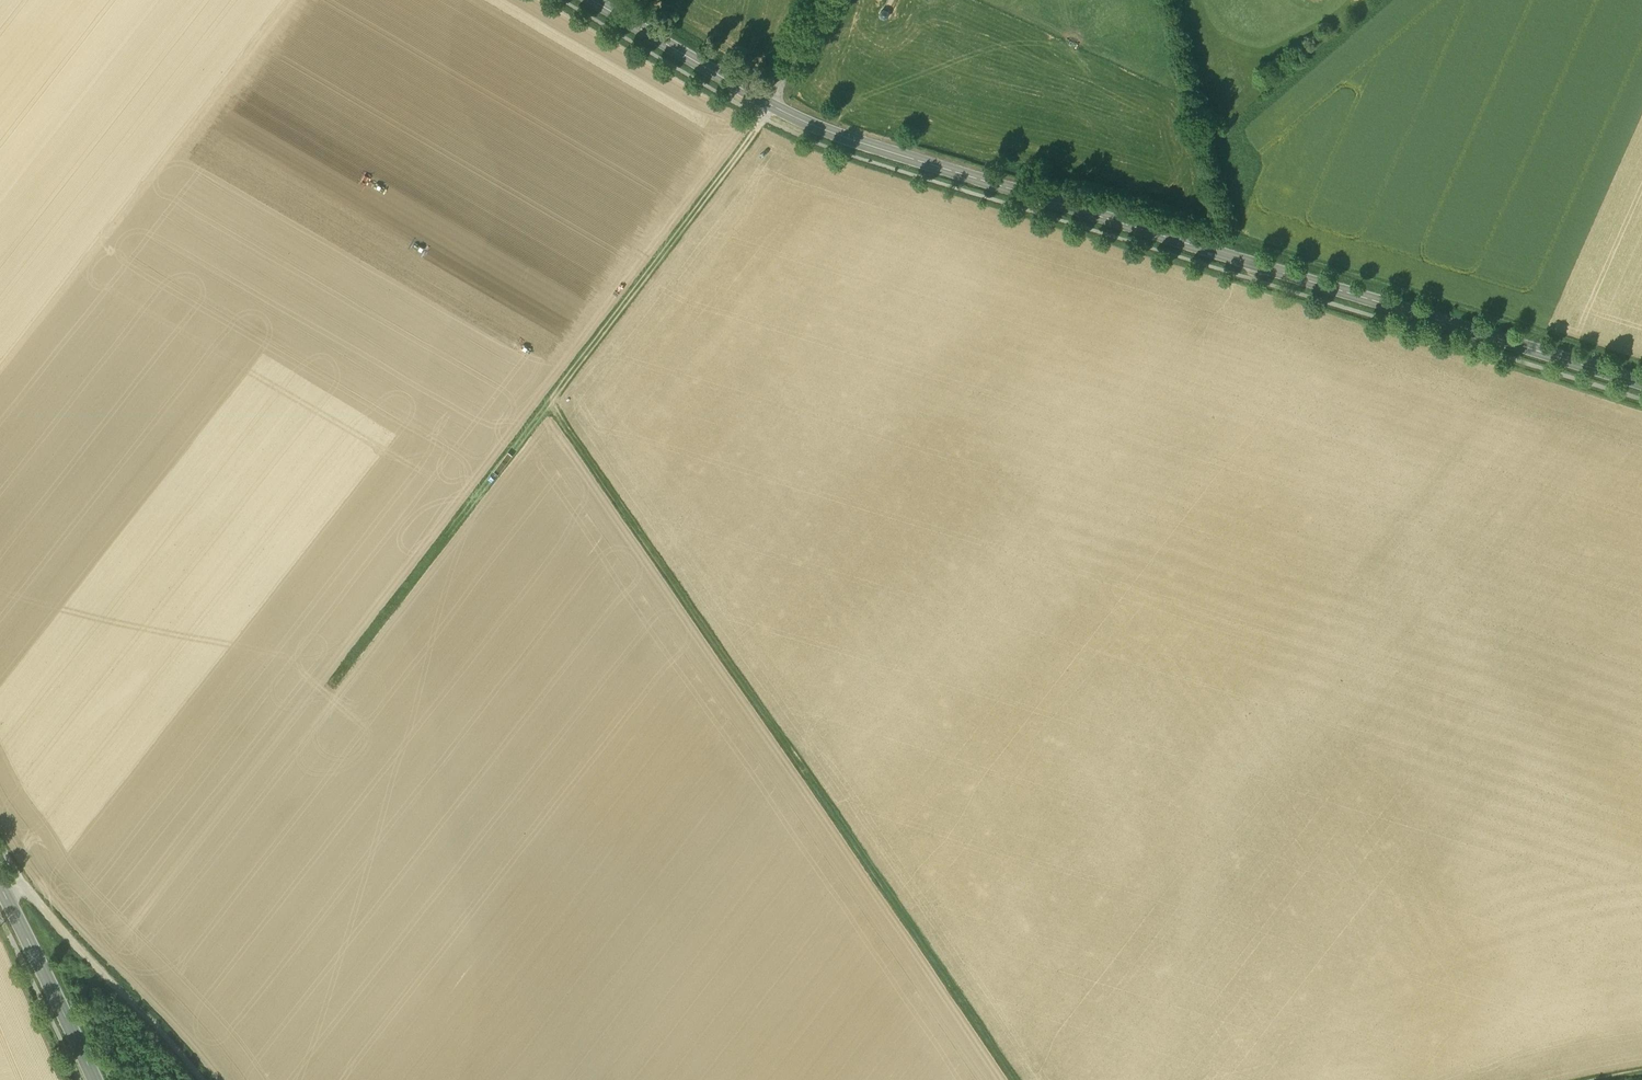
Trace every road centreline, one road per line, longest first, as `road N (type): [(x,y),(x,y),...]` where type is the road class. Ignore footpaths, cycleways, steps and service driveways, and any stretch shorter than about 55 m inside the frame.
road 1 (track): [(368,659),(547,406),(1017,1079)]
road 2 (tertiary): [(588,0),(771,106),(853,141),(1641,382)]
road 3 (track): [(547,406),(771,106)]
road 4 (track): [(202,1079),(27,889),(0,842)]
road 5 (tertiary): [(96,1079),(0,887)]

